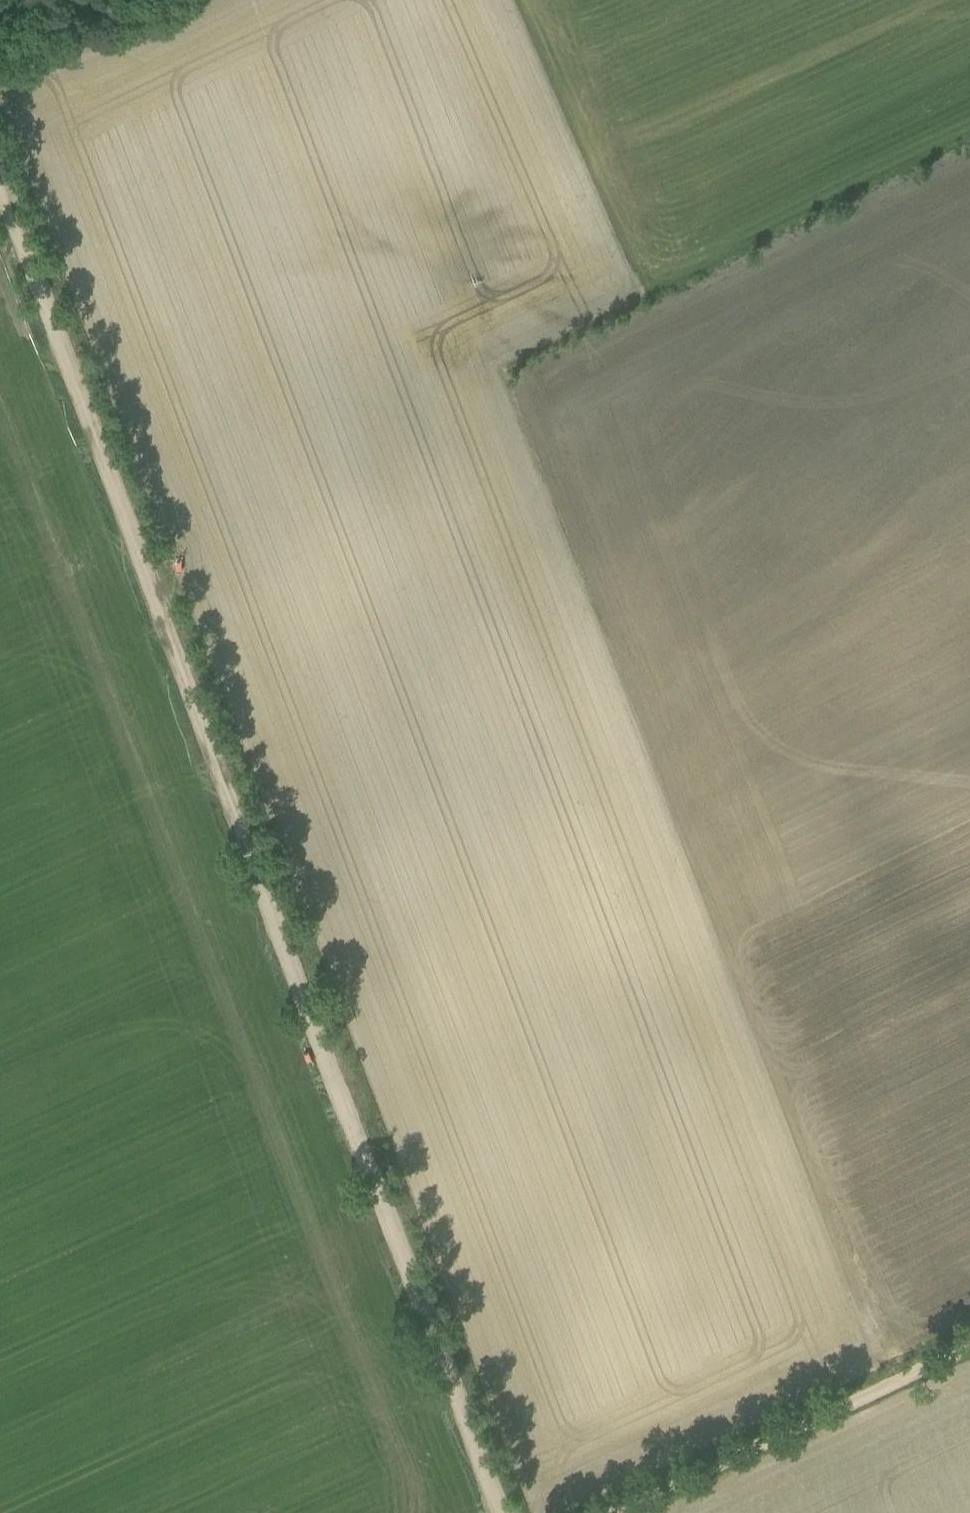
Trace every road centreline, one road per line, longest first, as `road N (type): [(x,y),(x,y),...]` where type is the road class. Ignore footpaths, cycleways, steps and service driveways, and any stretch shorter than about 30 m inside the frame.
road 1 (track): [(504,1512),(0,179)]
road 2 (track): [(597,1512),(969,1344)]

